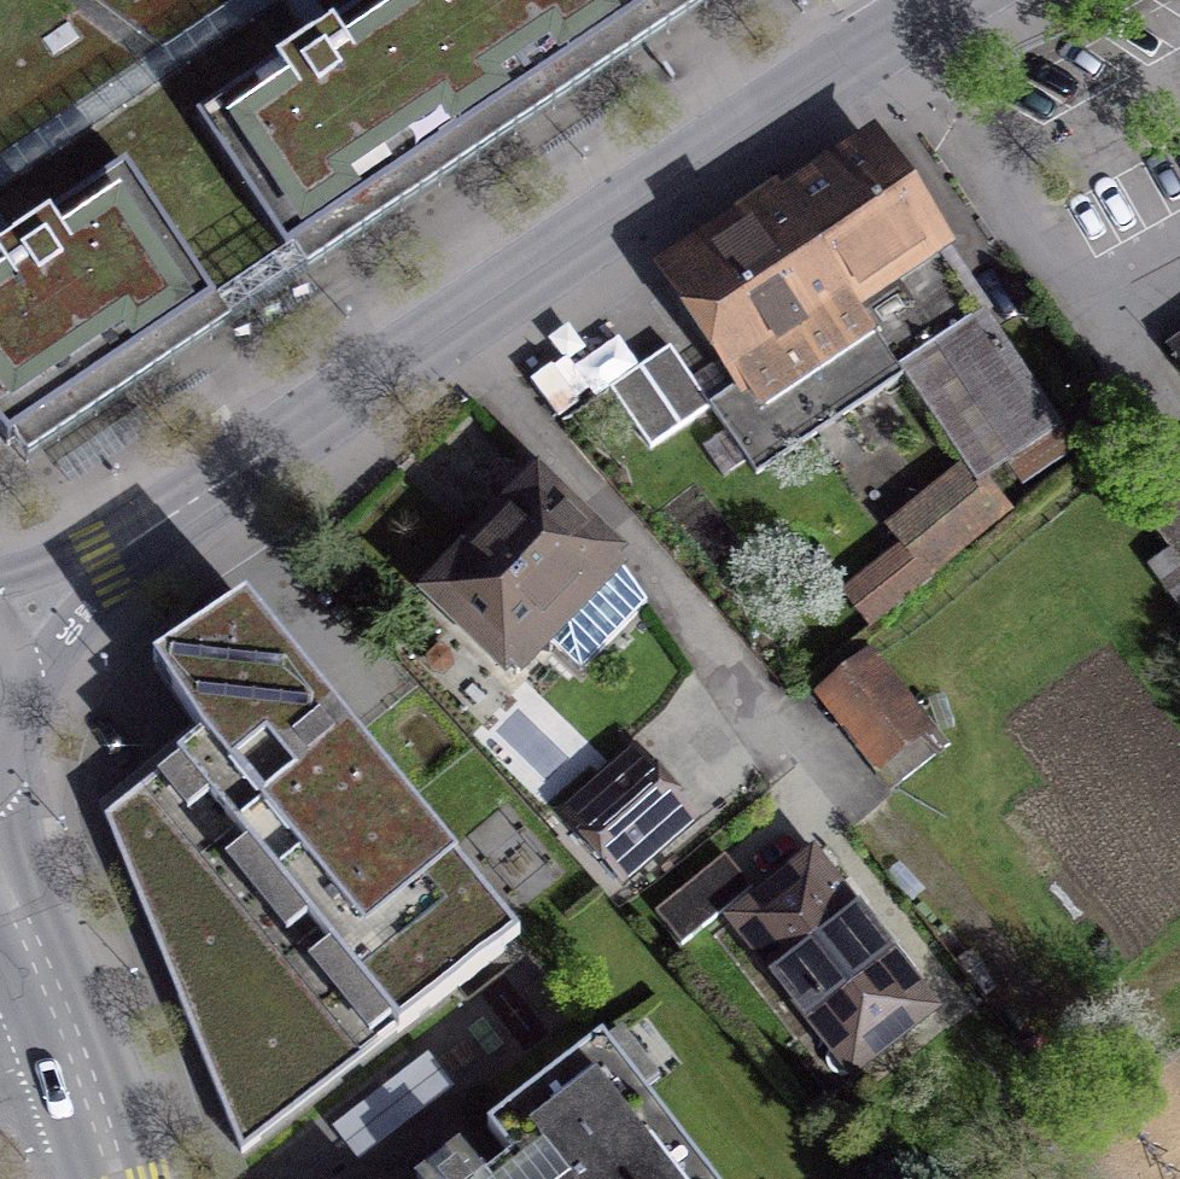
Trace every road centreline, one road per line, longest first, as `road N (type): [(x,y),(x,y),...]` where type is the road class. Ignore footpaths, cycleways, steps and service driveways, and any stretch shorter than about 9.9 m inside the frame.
road 1 (residential): [(451,333),(851,822)]
road 2 (tertiary): [(955,0),(878,44),(451,333)]
road 3 (tertiary): [(451,333),(0,631)]
road 4 (tertiary): [(0,878),(75,1050)]
road 5 (tertiary): [(75,1050),(117,1178)]

